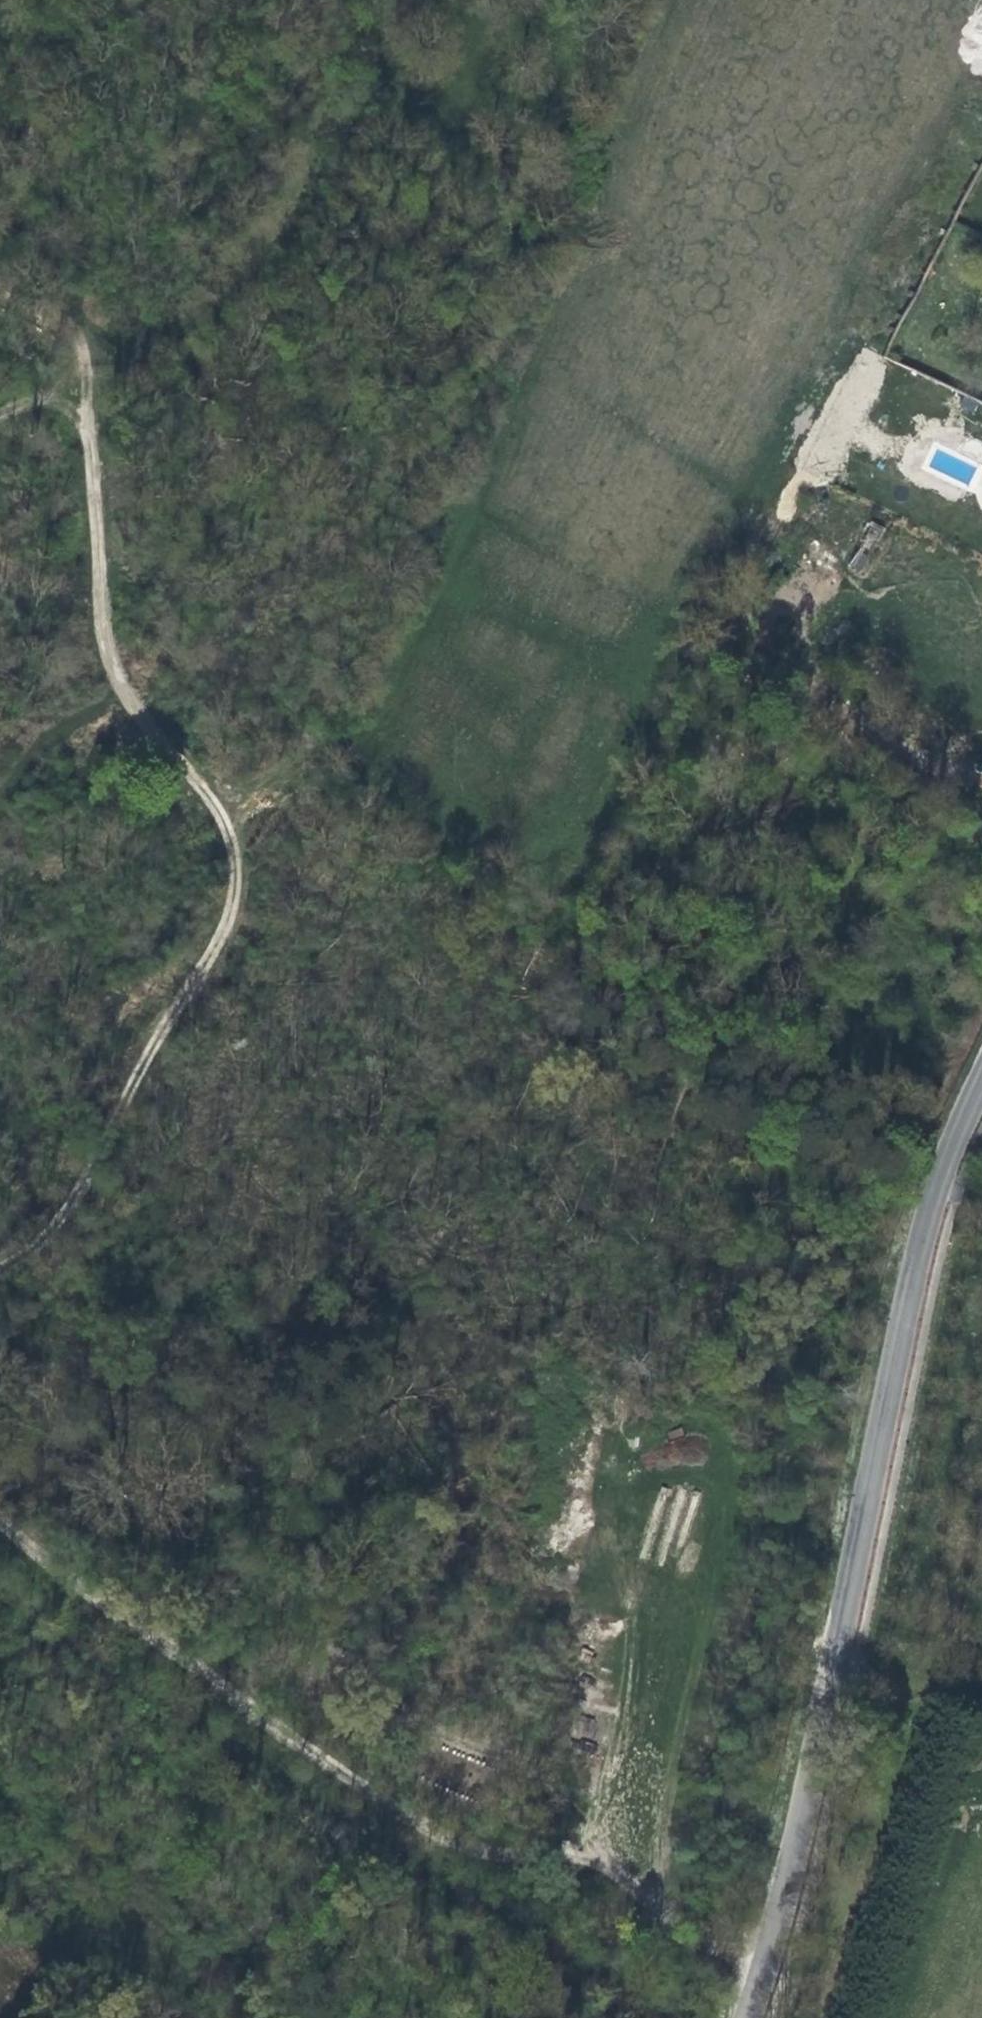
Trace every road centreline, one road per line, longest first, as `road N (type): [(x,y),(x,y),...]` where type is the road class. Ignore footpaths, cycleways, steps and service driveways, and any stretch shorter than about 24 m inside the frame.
road 1 (track): [(0,283),(77,321),(89,375),(103,626),(113,672),(212,799),(236,865),(233,905),(218,944),(84,1184),(35,1246),(0,1269)]
road 2 (tertiary): [(735,2017),(773,1910),(930,1202),(981,1083)]
road 3 (track): [(0,1501),(110,1608),(409,1831),(481,1858),(570,1854),(596,1786)]
road 4 (track): [(570,1854),(753,1967)]

